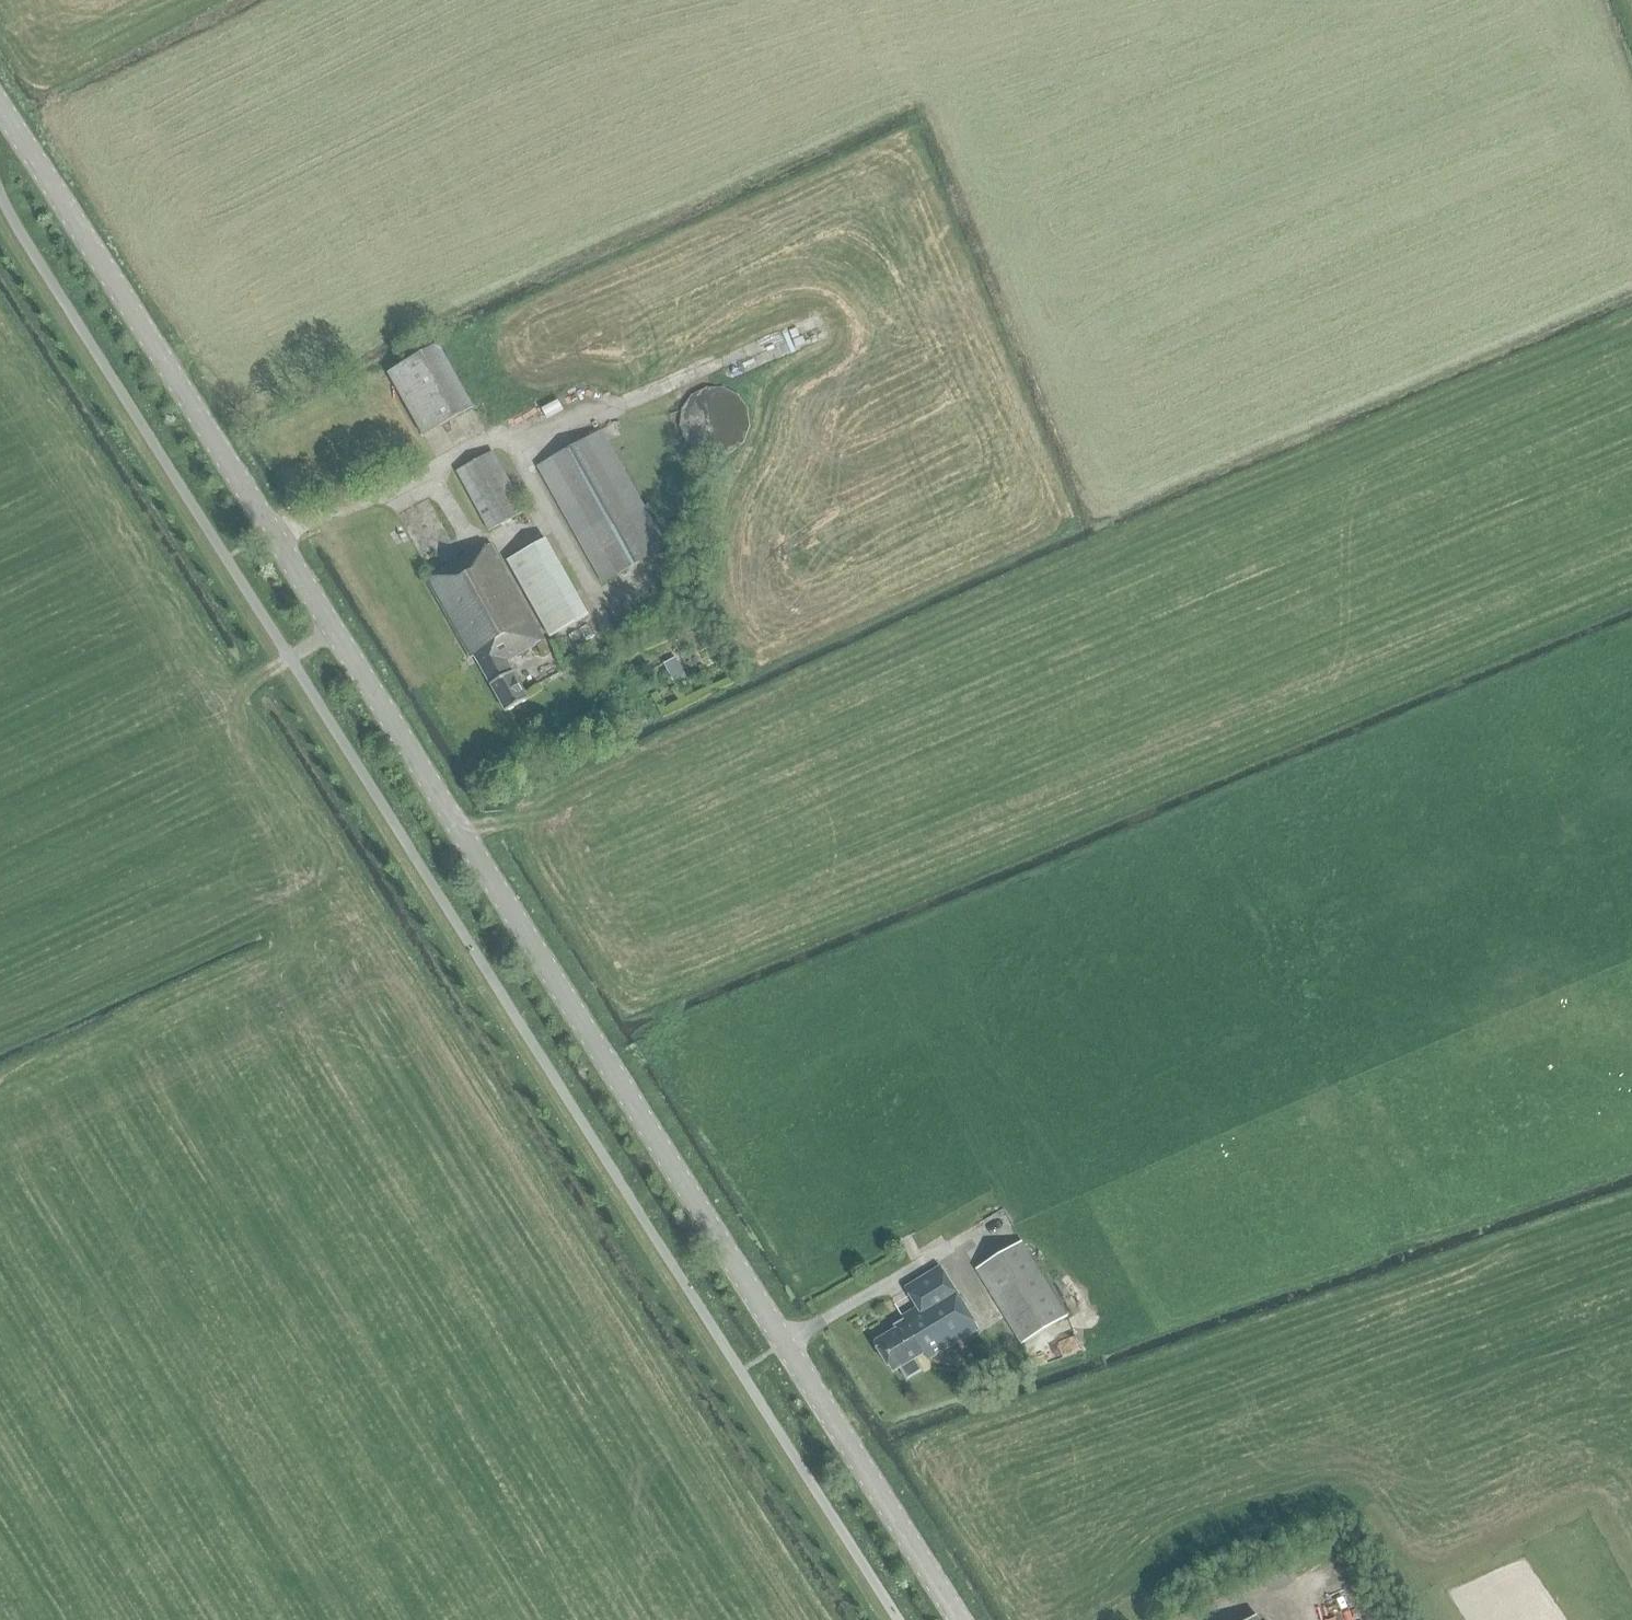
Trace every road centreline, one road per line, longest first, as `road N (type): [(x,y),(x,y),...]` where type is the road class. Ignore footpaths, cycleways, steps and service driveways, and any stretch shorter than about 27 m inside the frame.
road 1 (tertiary): [(958,1619),(0,107)]

